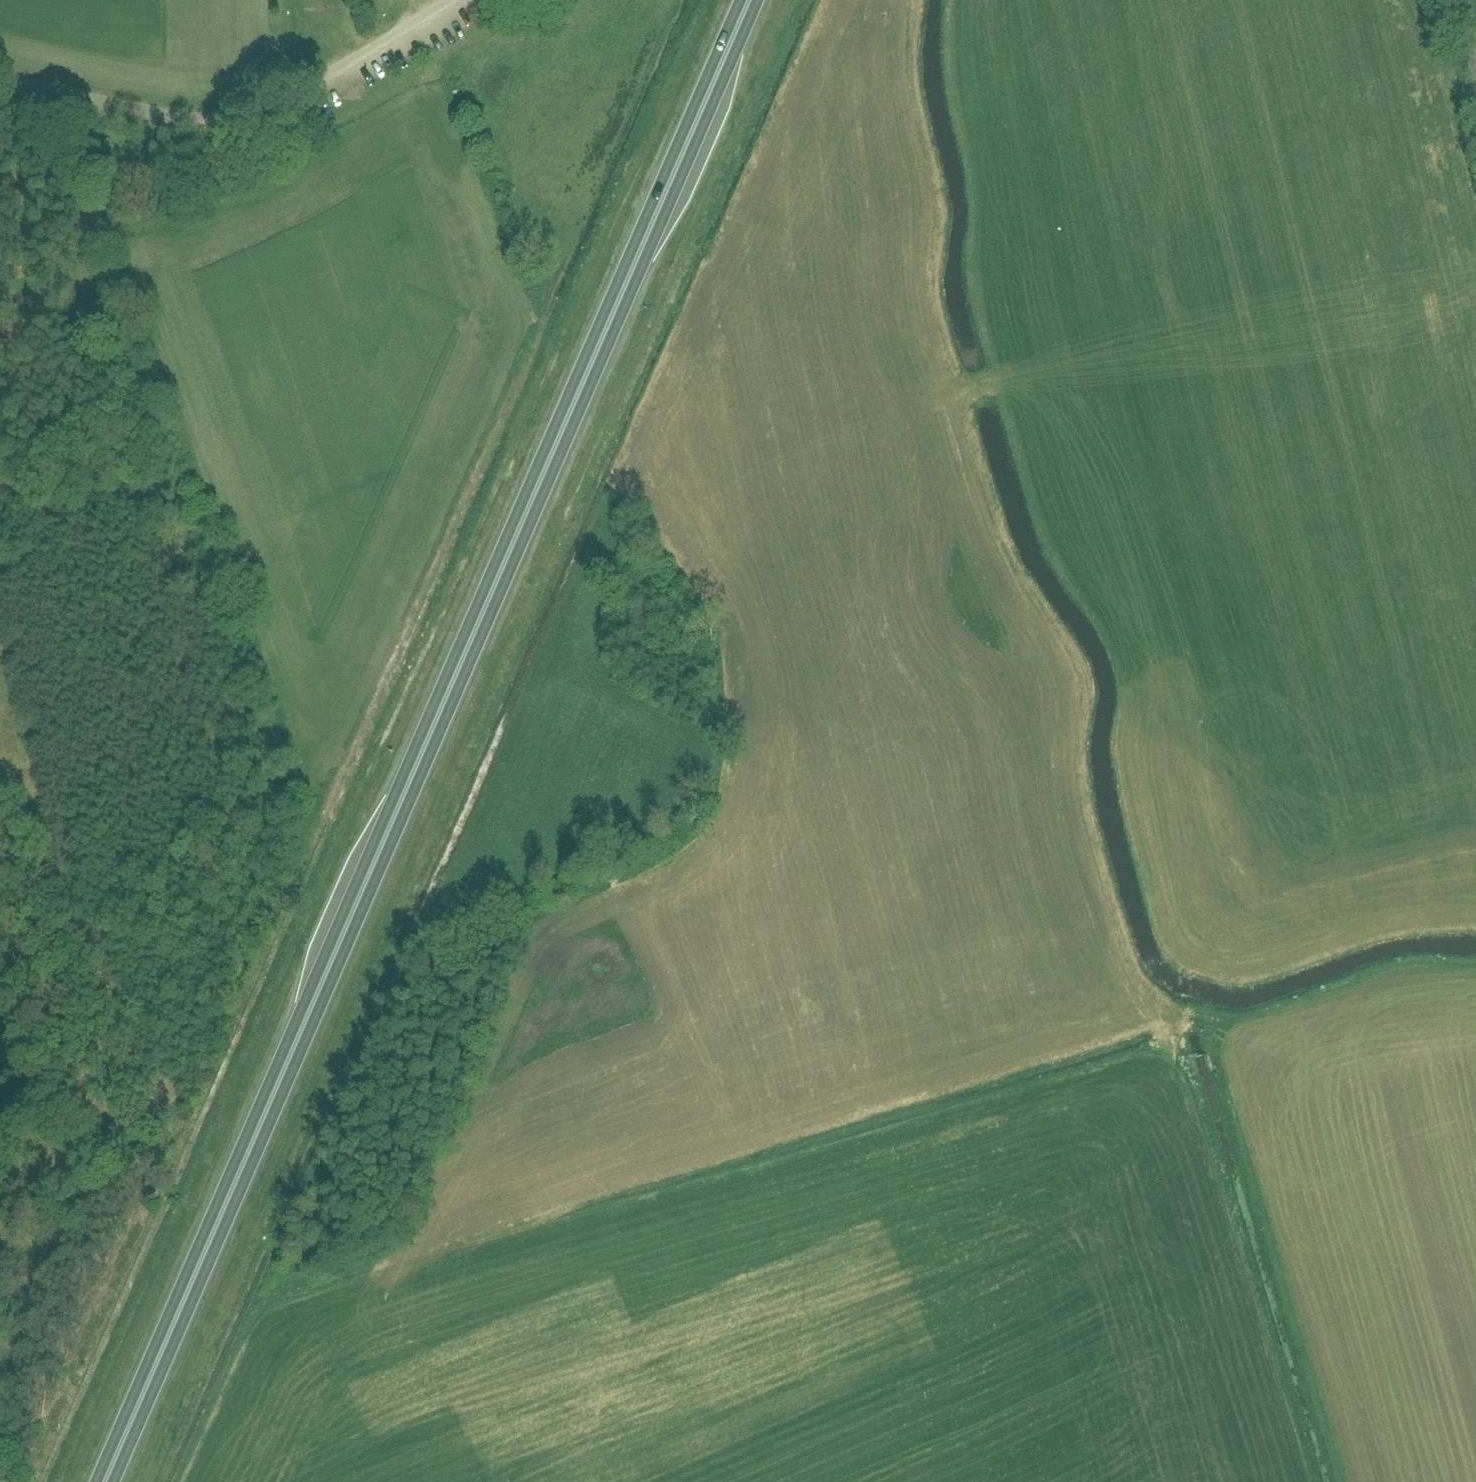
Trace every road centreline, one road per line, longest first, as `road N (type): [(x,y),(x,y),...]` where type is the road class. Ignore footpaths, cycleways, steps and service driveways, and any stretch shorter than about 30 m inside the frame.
road 1 (trunk): [(104,1481),(747,0)]

